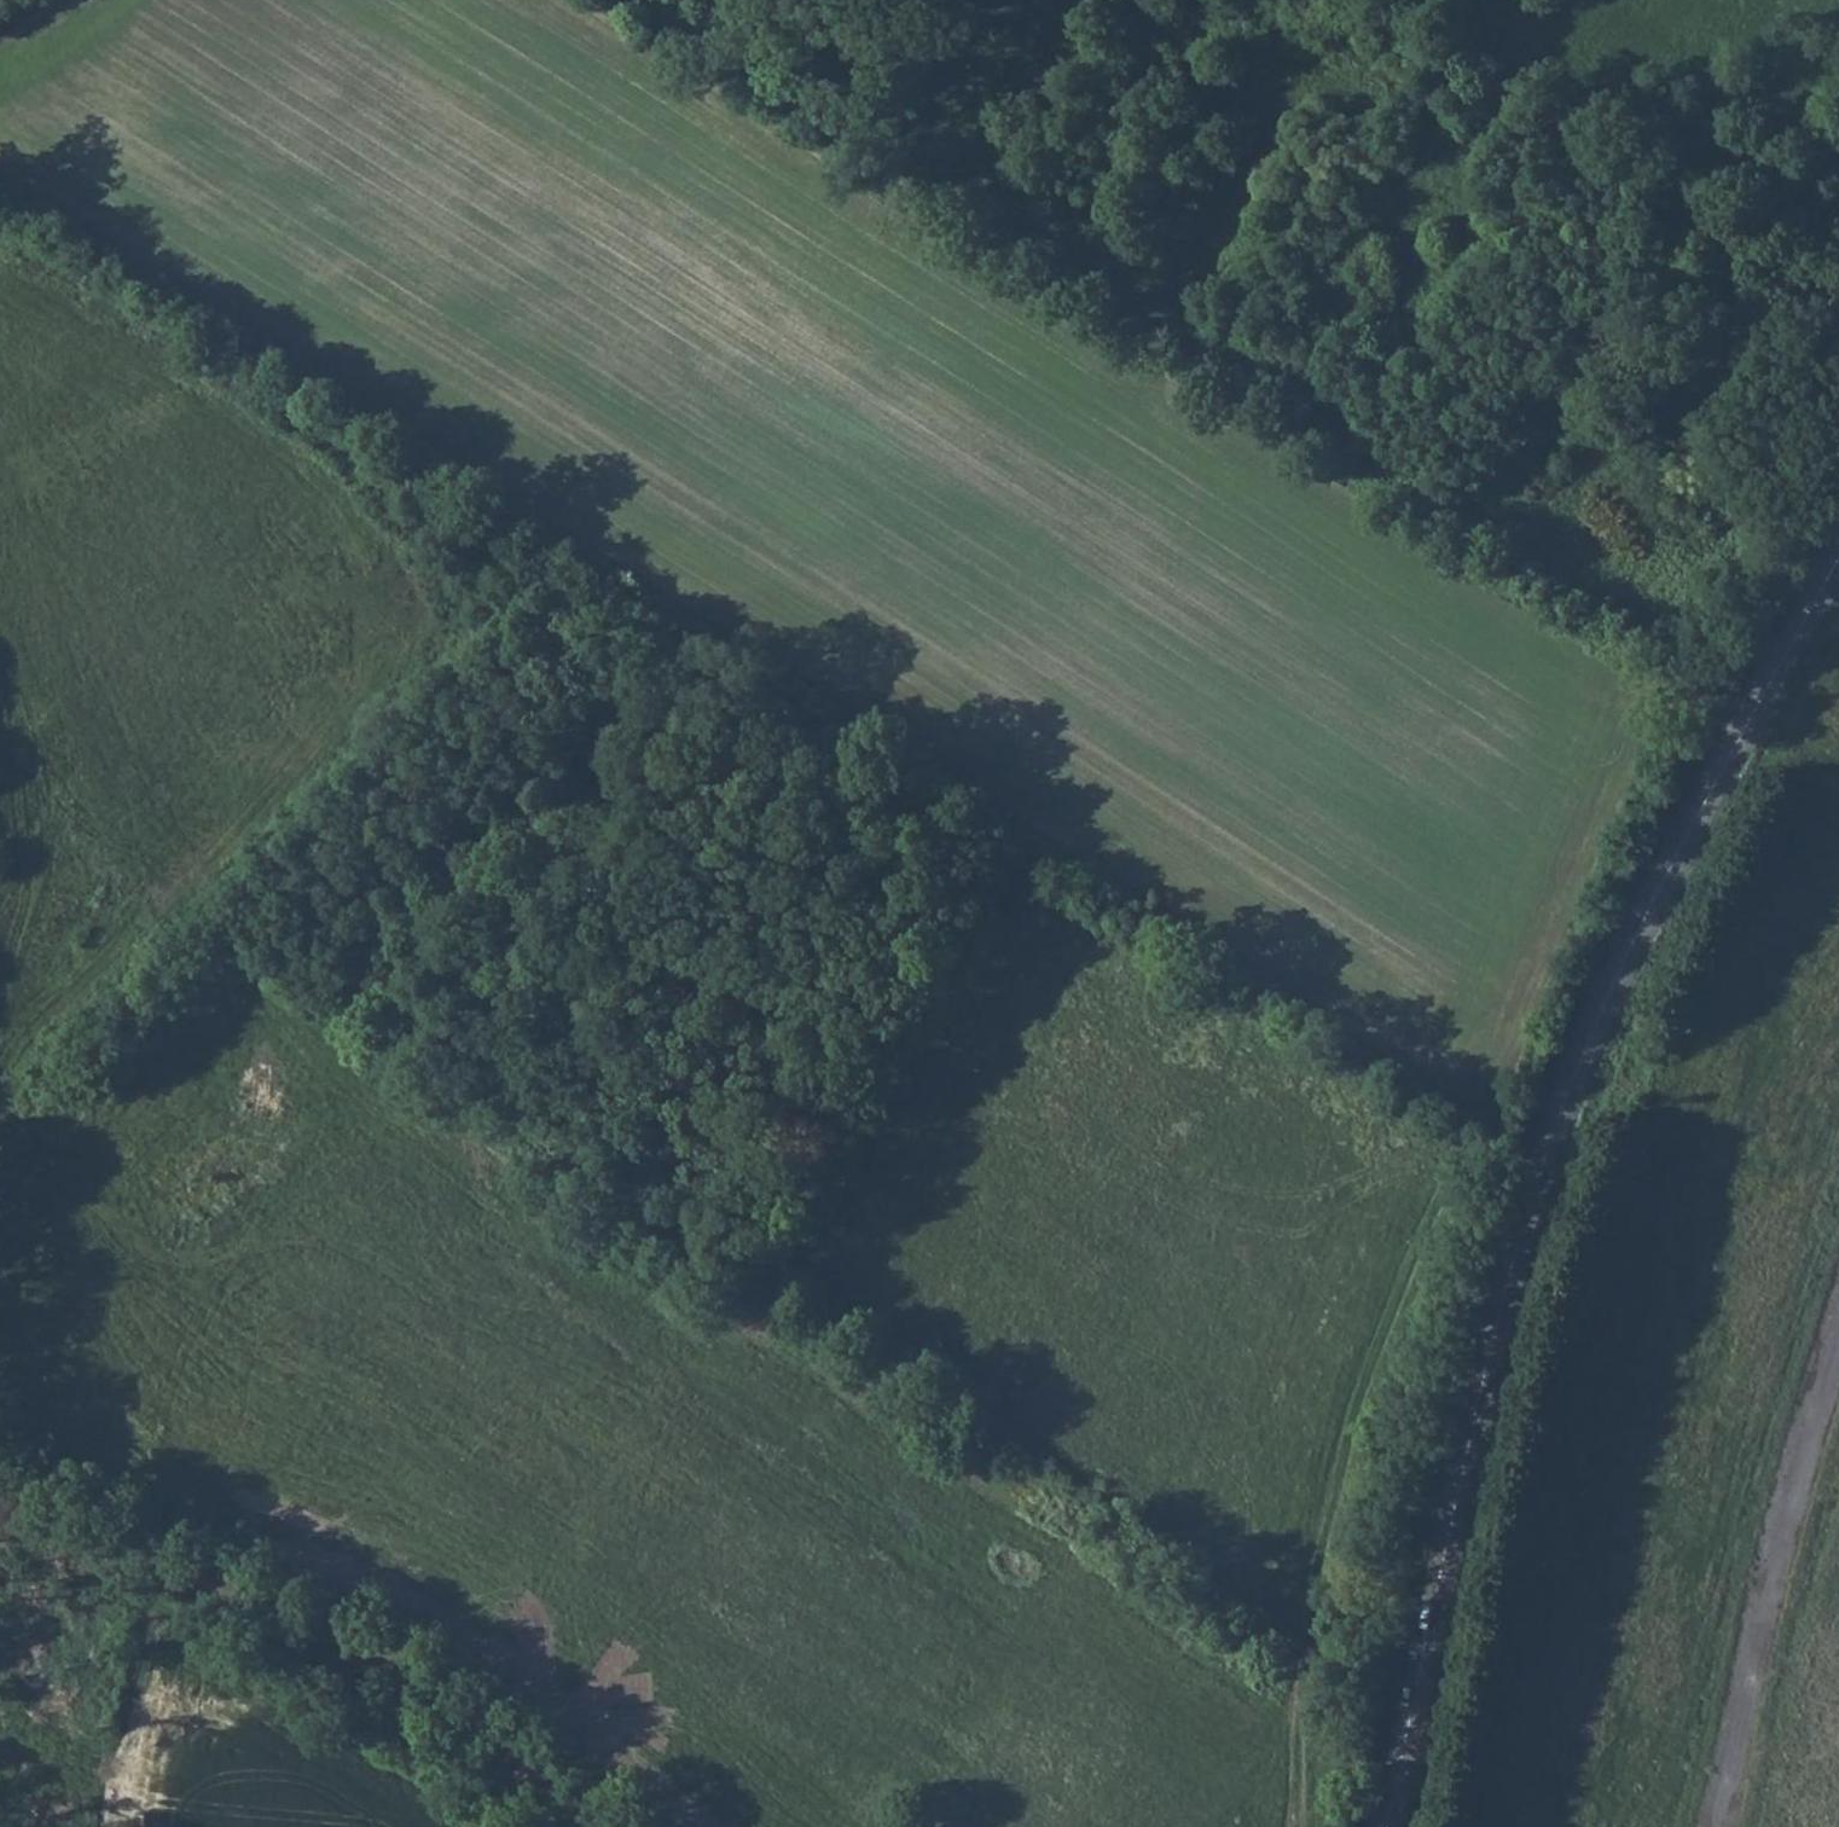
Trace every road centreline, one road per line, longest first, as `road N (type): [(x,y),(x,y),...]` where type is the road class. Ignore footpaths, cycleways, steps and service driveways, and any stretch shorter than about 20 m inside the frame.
road 1 (tertiary): [(1838,562),(1647,920),(1547,1157),(1463,1473),(1390,1826)]
road 2 (unknown): [(604,1826),(553,1785),(241,1581),(39,1574),(0,1502)]

